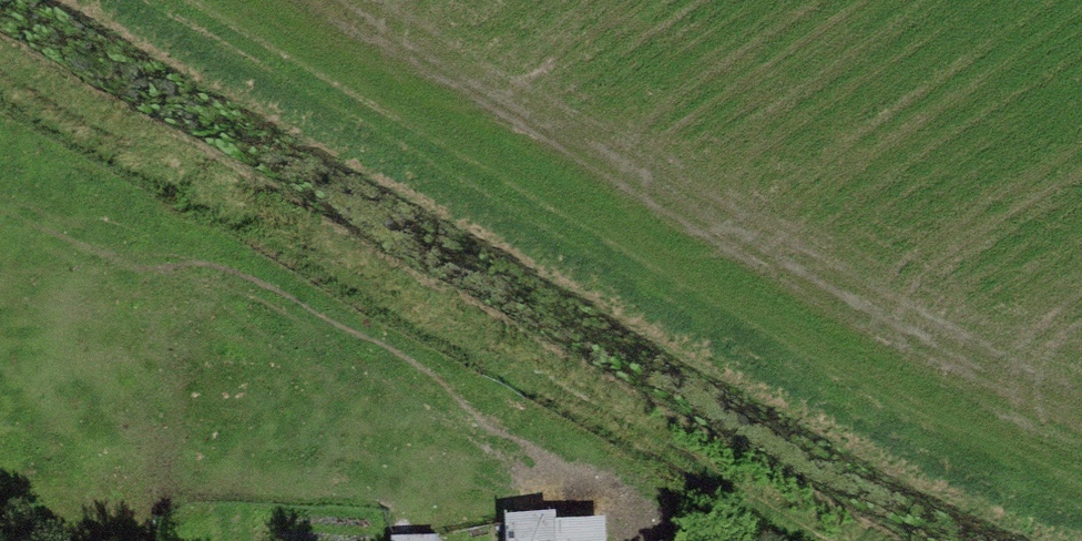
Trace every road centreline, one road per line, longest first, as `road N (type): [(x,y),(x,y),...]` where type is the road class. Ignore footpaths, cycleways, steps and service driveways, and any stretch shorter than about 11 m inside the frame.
road 1 (track): [(156,0),(1047,488),(1081,496)]
road 2 (track): [(0,76),(491,358),(842,540)]

